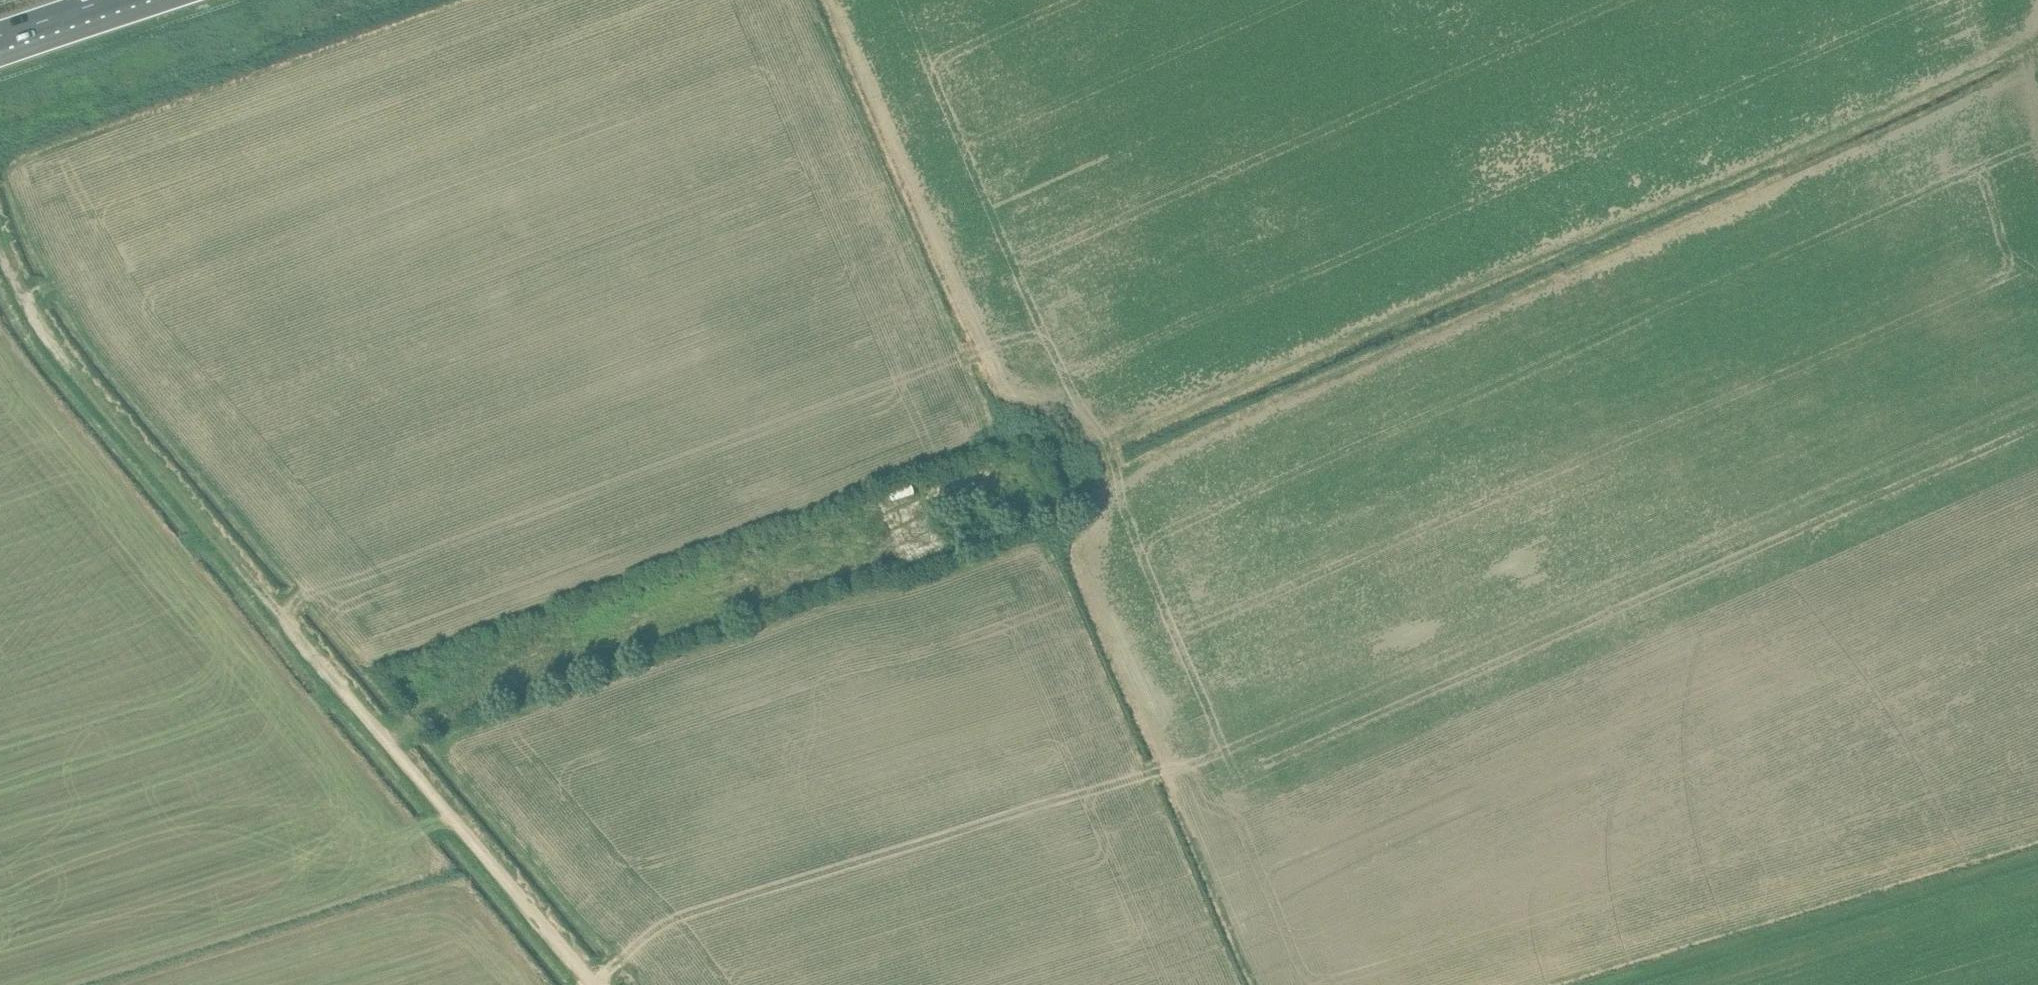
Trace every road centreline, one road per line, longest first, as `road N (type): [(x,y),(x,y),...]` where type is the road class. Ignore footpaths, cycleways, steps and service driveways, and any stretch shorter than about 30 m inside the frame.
road 1 (track): [(337,686),(33,326),(0,259)]
road 2 (unclassified): [(604,984),(337,686)]

